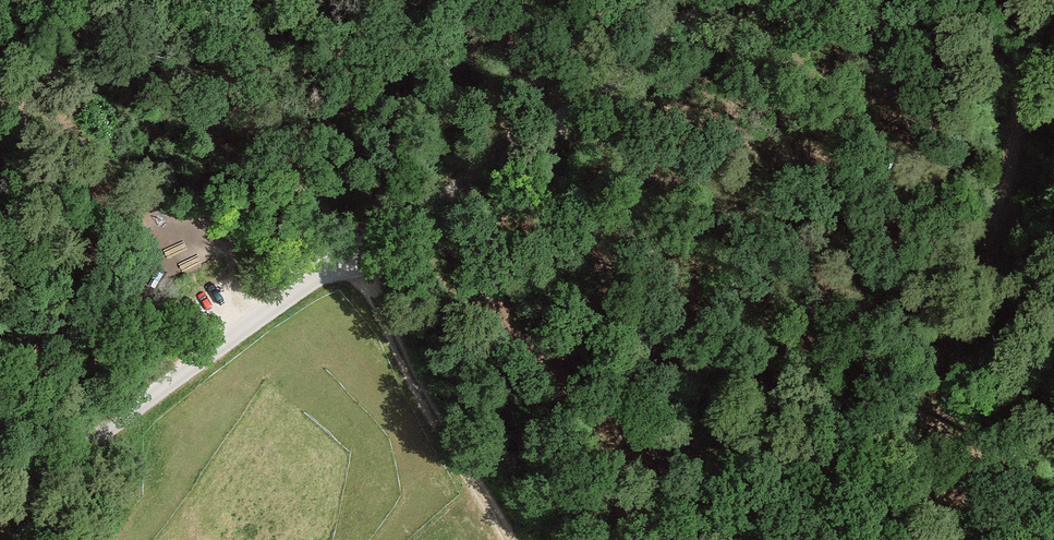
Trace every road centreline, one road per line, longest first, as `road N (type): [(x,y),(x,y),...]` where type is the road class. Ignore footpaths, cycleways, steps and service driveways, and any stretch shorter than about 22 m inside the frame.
road 1 (unclassified): [(722,0),(556,126),(120,419),(0,519)]
road 2 (track): [(920,539),(927,481),(1020,123),(1053,32)]
road 3 (track): [(352,257),(413,383),(513,539)]

